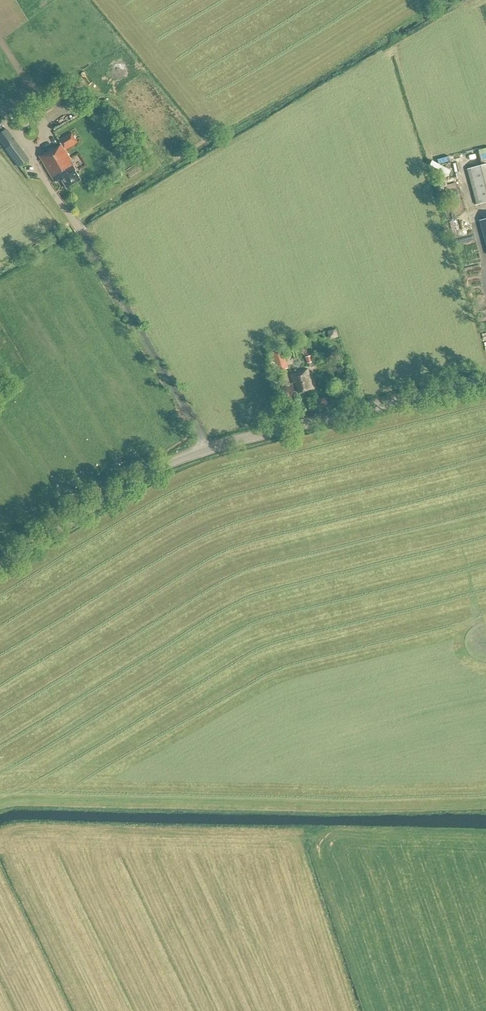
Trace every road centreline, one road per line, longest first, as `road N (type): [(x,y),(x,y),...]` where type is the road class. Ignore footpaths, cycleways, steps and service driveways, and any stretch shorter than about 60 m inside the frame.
road 1 (unclassified): [(0,564),(158,469),(208,447),(485,378)]

